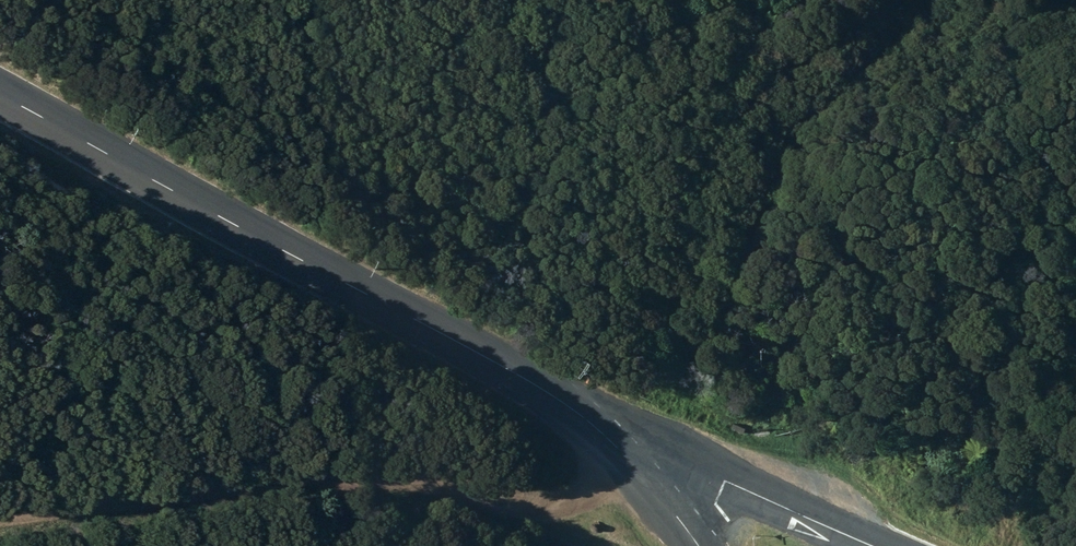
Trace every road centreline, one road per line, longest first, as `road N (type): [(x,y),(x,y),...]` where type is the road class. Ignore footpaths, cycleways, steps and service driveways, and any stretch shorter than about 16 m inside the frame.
road 1 (tertiary): [(0,107),(408,316),(547,392),(628,448)]
road 2 (track): [(628,448),(574,527),(422,490),(349,488),(316,545)]
road 3 (unclassified): [(628,448),(859,545)]

